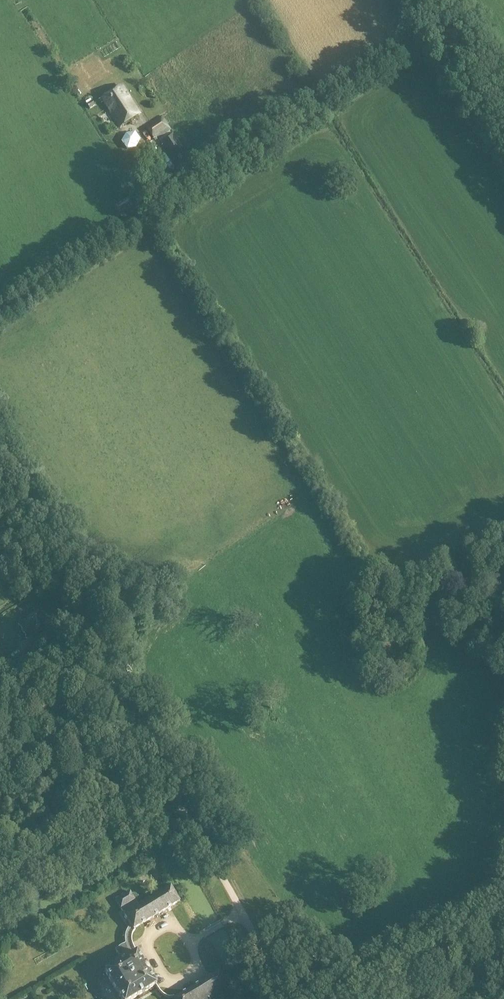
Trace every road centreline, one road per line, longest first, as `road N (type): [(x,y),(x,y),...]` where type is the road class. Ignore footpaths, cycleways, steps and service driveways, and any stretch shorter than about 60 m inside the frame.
road 1 (track): [(290,998),(0,486)]
road 2 (track): [(0,316),(447,28)]
road 3 (track): [(498,912),(367,998)]
road 4 (unclassified): [(503,112),(427,0)]

